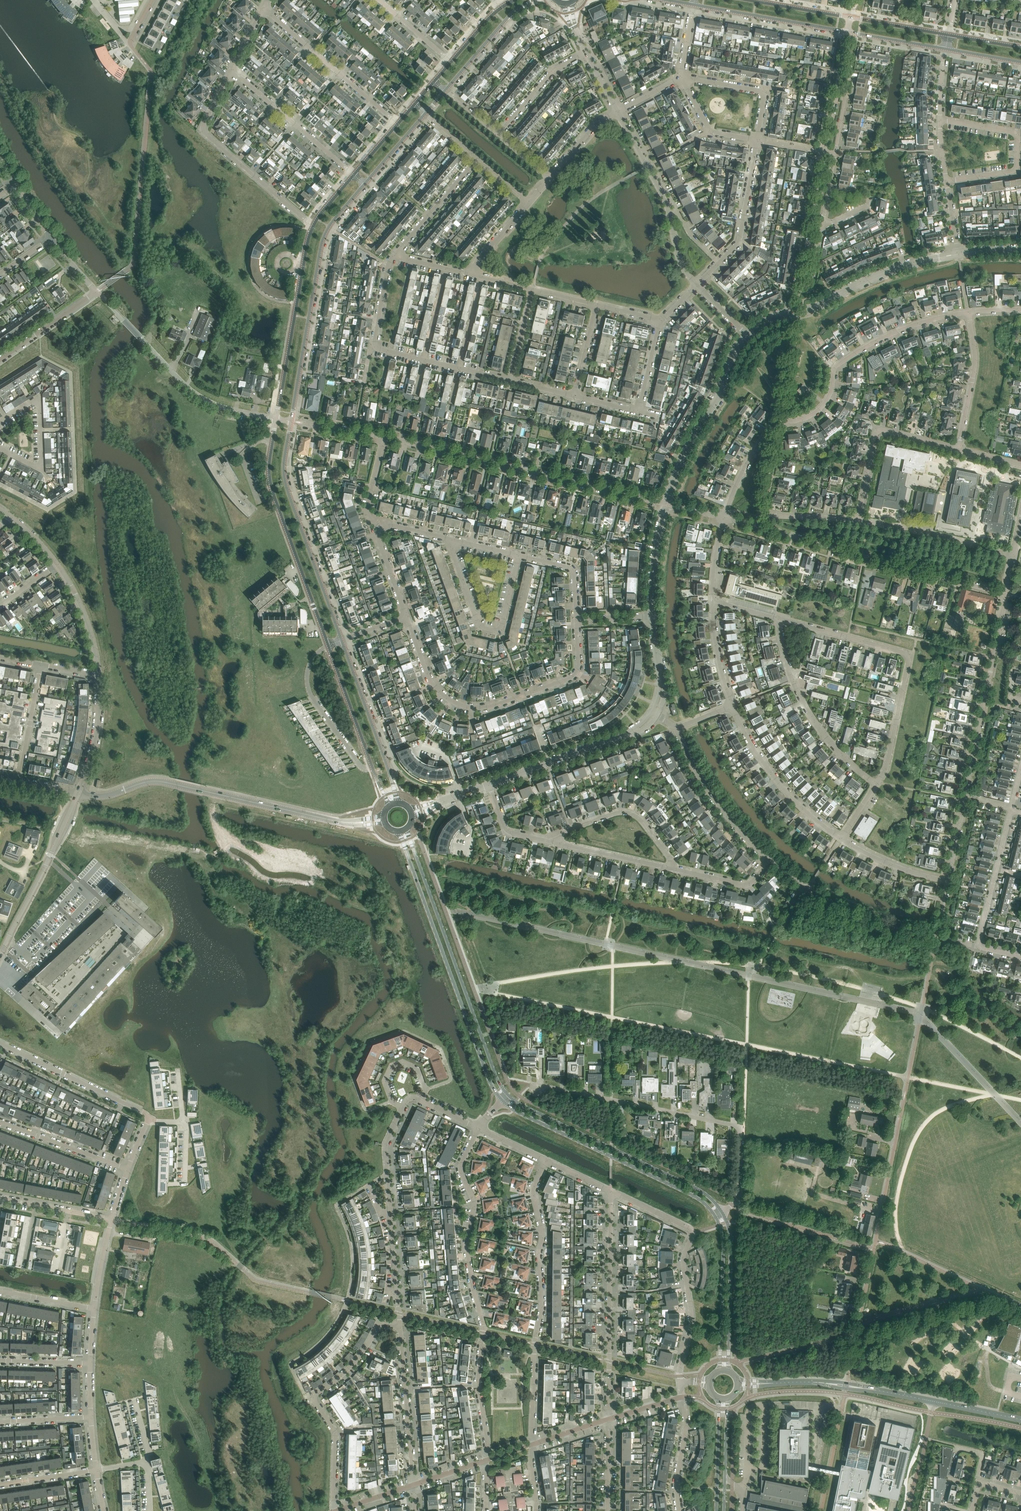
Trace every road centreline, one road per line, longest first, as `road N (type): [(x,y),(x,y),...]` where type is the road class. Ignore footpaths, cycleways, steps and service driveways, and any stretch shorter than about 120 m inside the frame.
road 1 (residential): [(724,518),(760,442),(778,424),(824,404),(835,367),(895,332),(968,312)]
road 2 (residential): [(487,1460),(479,1385),(484,1328),(468,1245),(474,1204),(461,1169),(479,1128)]
road 3 (residential): [(947,881),(1006,594)]
road 4 (residential): [(667,505),(384,438)]
road 5 (residential): [(532,1445),(542,1307),(533,1189),(545,1160)]
road 6 (tertiary): [(399,831),(501,1099)]
road 7 (residential): [(733,1205),(740,1127),(537,1087)]
road 8 (tertiary): [(507,1094),(406,828)]
road 9 (residential): [(577,619),(571,678),(471,707),(436,690),(407,617)]
road 10 (residential): [(876,784),(887,765),(908,657),(781,619)]
road 11 (tertiary): [(336,821),(164,783),(79,794)]
road 12 (residential): [(1006,594),(756,527)]
road 13 (tertiary): [(291,421),(322,244),(364,185)]
road 14 (tertiary): [(723,1212),(699,1189),(507,1094)]
road 15 (residential): [(681,1382),(692,1321),(683,1257),(694,1233),(611,1190)]
road 16 (tertiary): [(501,1099),(694,1196),(715,1217)]
road 17 (tertiary): [(276,419),(271,485),(328,646)]
road 18 (residential): [(333,1510),(335,1434),(314,1398),(358,1360),(381,1326),(400,1327)]
road 19 (tertiary): [(342,640),(285,480),(291,421)]
road 20 (residential): [(609,1419),(611,1190)]
road 21 (residential): [(825,152),(800,292),(813,284),(823,225)]
road 22 (residential): [(313,227),(204,130),(233,70)]
road 23 (residential): [(876,784),(805,706),(786,660),(781,619)]
road 24 (tertiary): [(313,227),(276,419)]
road 25 (residential): [(697,285),(682,267),(666,203),(617,112)]
road 26 (residential): [(518,555),(496,630),(477,624),(448,538)]
road 27 (unclassified): [(747,335),(667,505)]
road 28 (residential): [(946,181),(1013,170),(1017,138),(940,121)]
road 29 (residential): [(398,124),(263,7)]
road 30 (residential): [(0,954),(79,794)]
road 31 (residential): [(840,840),(768,771),(732,706)]
road 32 (residential): [(958,449),(877,432),(857,520)]
road 33 (tertiary): [(399,803),(342,640)]
road 34 (residential): [(151,1117),(0,1044)]
road 35 (residential): [(876,1240),(908,1077)]
road 36 (residential): [(770,859),(731,821),(675,728)]
road 37 (residential): [(697,285),(740,238),(756,140)]
road 38 (residential): [(276,419),(203,399),(141,339)]
road 39 (tertiary): [(729,1372),(731,1240),(723,1212)]
road 40 (residential): [(1013,555),(857,520)]
road 41 (residential): [(352,174),(233,70)]
road 42 (residential): [(413,1484),(400,1327)]
road 43 (tertiary): [(693,5),(847,31)]
road 44 (unclassified): [(635,730),(489,784)]
road 45 (tertiary): [(715,1217),(723,1246),(719,1371)]
road 46 (unclassified): [(958,255),(890,272),(813,308)]
road 47 (residential): [(372,768),(360,765),(307,685),(309,666),(328,646)]
road 48 (residential): [(670,868),(642,821),(627,812),(564,831),(560,844)]
road 49 (unclassified): [(847,1383),(876,1240)]
road 50 (residential): [(958,449),(974,364),(968,312)]
road 51 (residential): [(128,1169),(0,1121)]
road 52 (residential): [(756,140),(763,93),(681,78)]
road 53 (tertiary): [(328,646),(372,768)]
road 54 (residential): [(12,455),(40,466),(40,408),(31,402),(6,418)]
road 55 (residential): [(394,256),(478,159)]
road 56 (tertiary): [(445,91),(533,0)]
road 57 (residential): [(496,135),(553,70),(587,54)]
road 58 (residential): [(79,794),(97,733),(100,676)]
road 59 (residential): [(100,676),(83,611),(57,565)]

